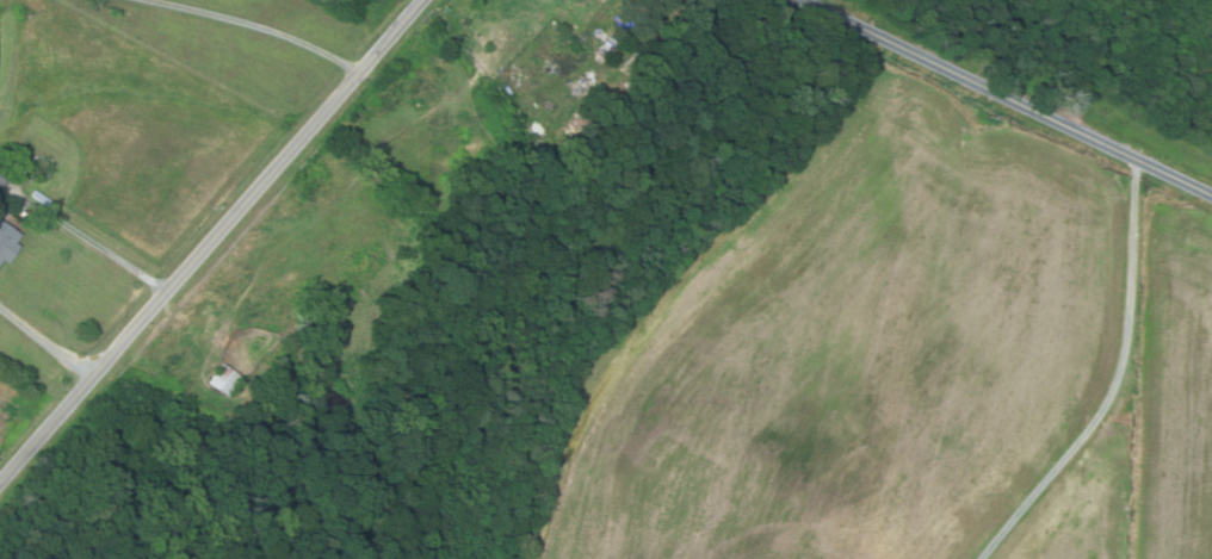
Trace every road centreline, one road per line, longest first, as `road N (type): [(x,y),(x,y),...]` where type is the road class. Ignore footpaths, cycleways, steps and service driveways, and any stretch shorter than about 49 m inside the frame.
road 1 (residential): [(0,484),(423,0)]
road 2 (residential): [(1211,193),(814,5)]

